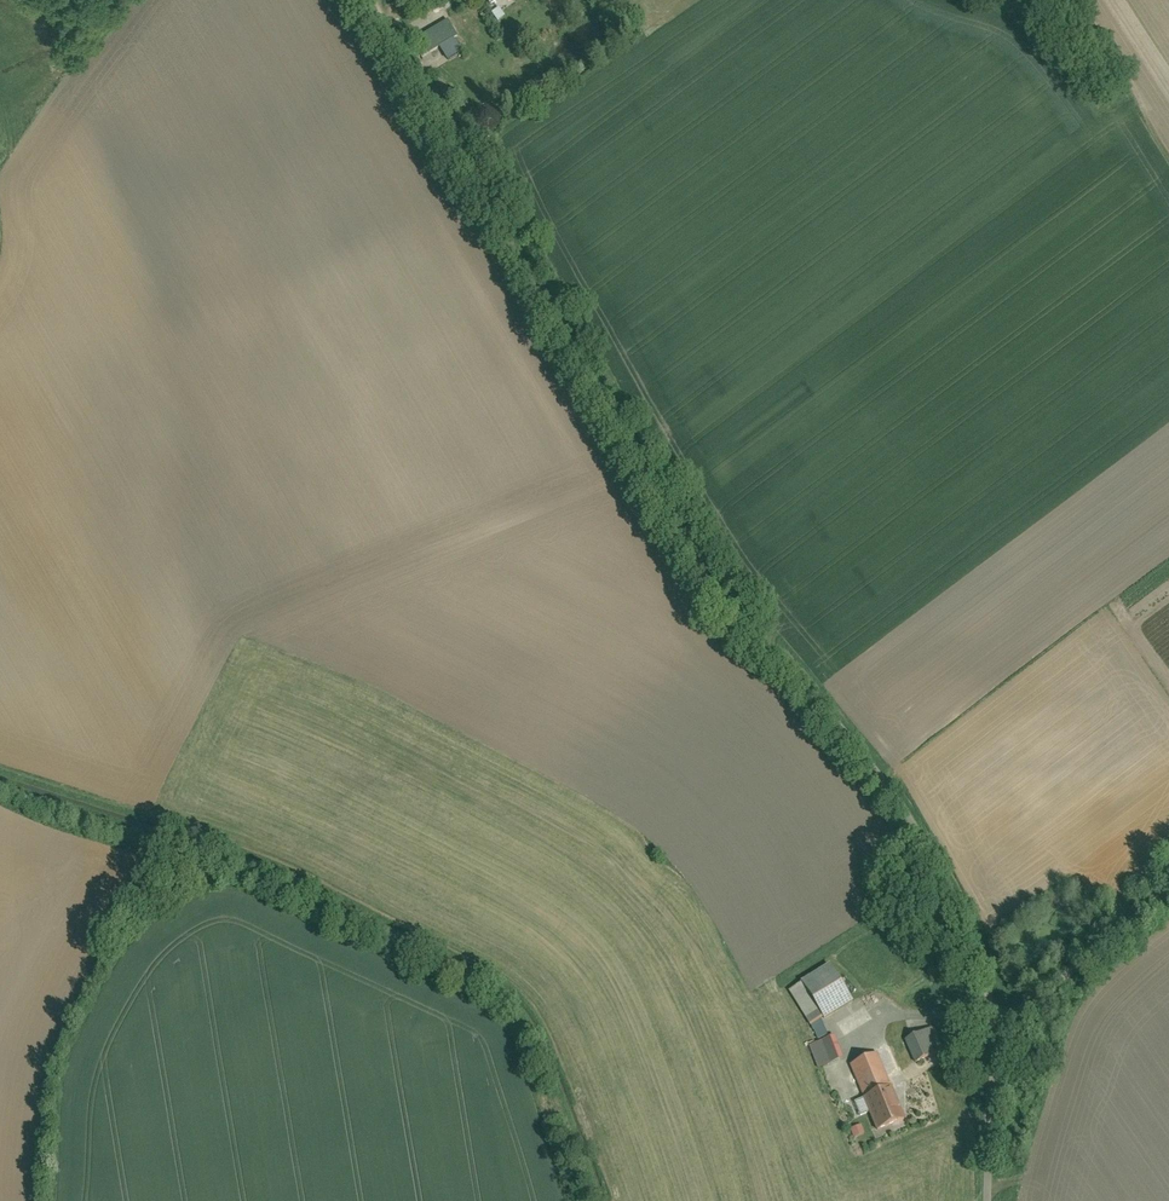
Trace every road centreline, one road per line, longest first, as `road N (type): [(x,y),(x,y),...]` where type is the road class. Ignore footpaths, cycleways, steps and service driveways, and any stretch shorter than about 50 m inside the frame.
road 1 (residential): [(1001,1004),(954,894),(910,820),(829,715),(700,577),(372,2)]
road 2 (unclassified): [(1001,1004),(1168,885)]
road 3 (residential): [(988,1200),(1001,1004)]

